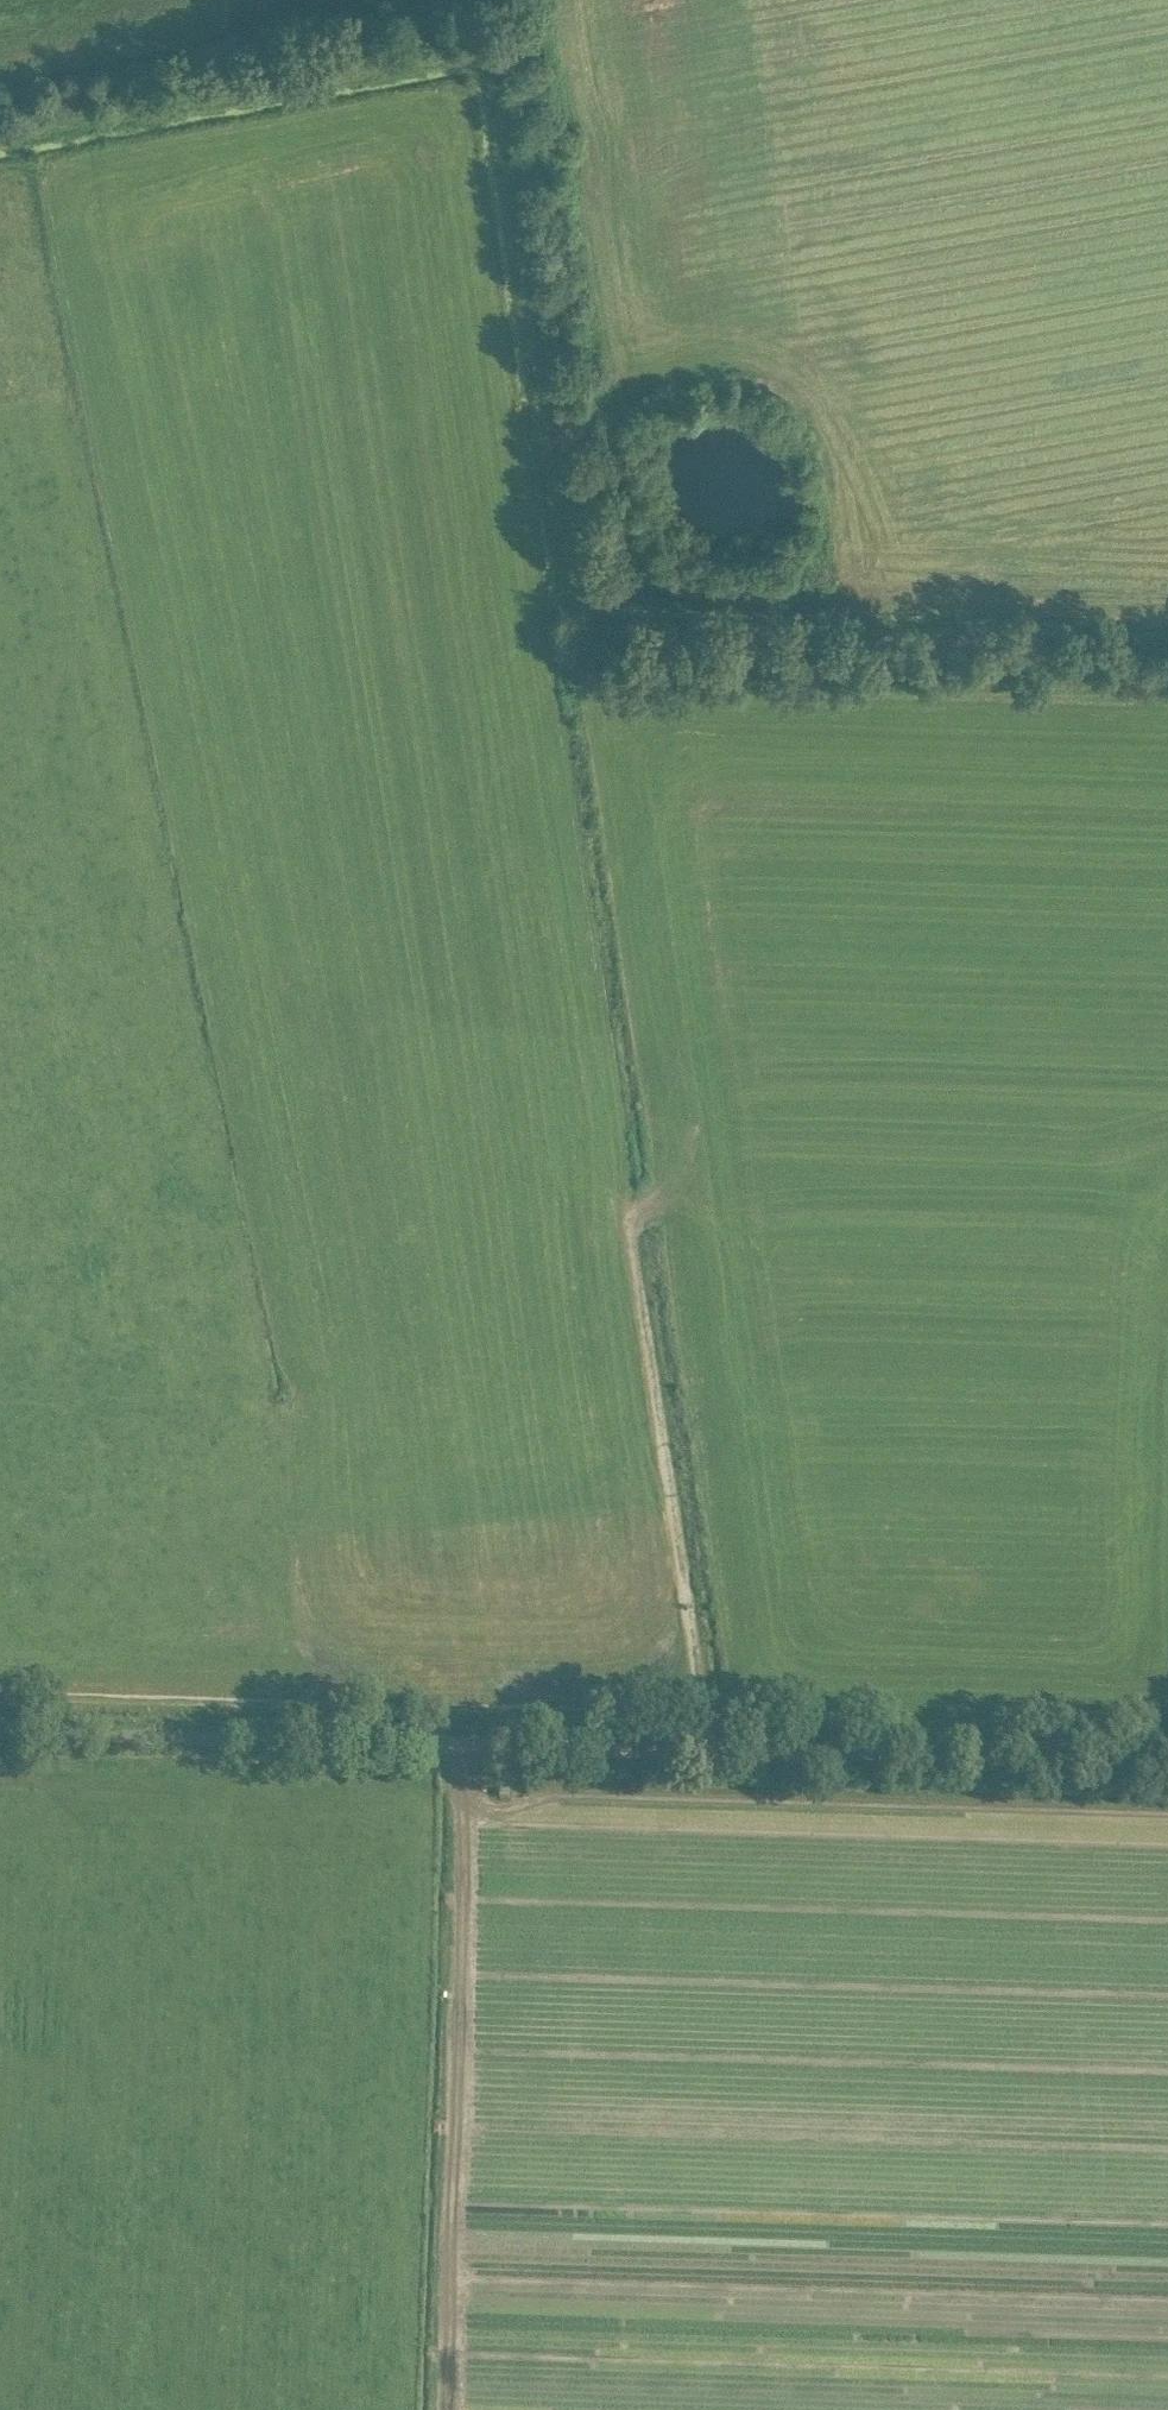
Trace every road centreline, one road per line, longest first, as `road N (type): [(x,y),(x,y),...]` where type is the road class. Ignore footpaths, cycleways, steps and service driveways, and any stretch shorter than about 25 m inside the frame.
road 1 (unclassified): [(0,1733),(1167,1762)]

